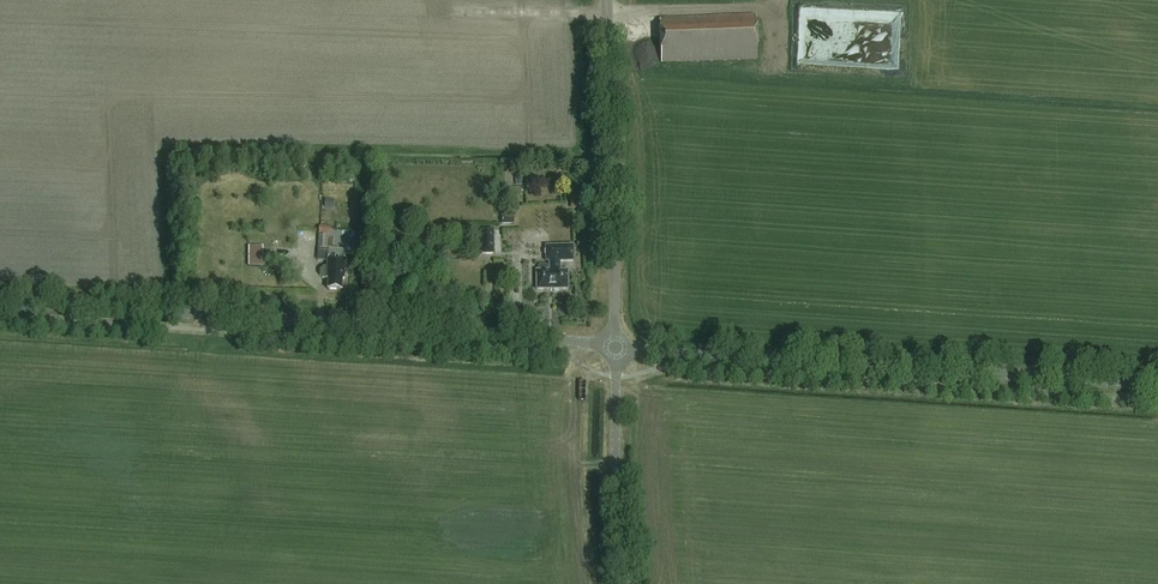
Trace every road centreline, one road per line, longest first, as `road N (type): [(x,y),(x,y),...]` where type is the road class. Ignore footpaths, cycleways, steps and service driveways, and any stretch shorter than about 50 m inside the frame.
road 1 (tertiary): [(615,348),(0,304)]
road 2 (tertiary): [(1157,383),(615,348)]
road 3 (unclassified): [(615,348),(606,0)]
road 4 (unclassified): [(626,583),(615,348)]

